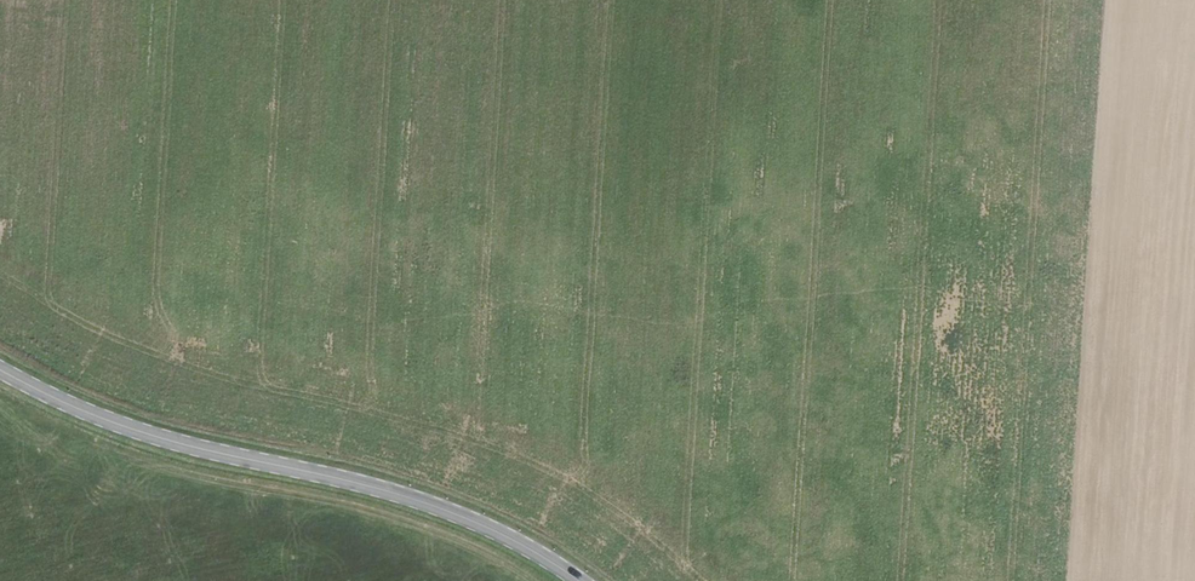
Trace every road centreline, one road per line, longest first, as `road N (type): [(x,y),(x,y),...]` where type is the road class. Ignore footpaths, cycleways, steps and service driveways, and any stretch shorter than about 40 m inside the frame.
road 1 (tertiary): [(575,580),(480,524),(392,492),(178,442),(74,406),(0,368)]

